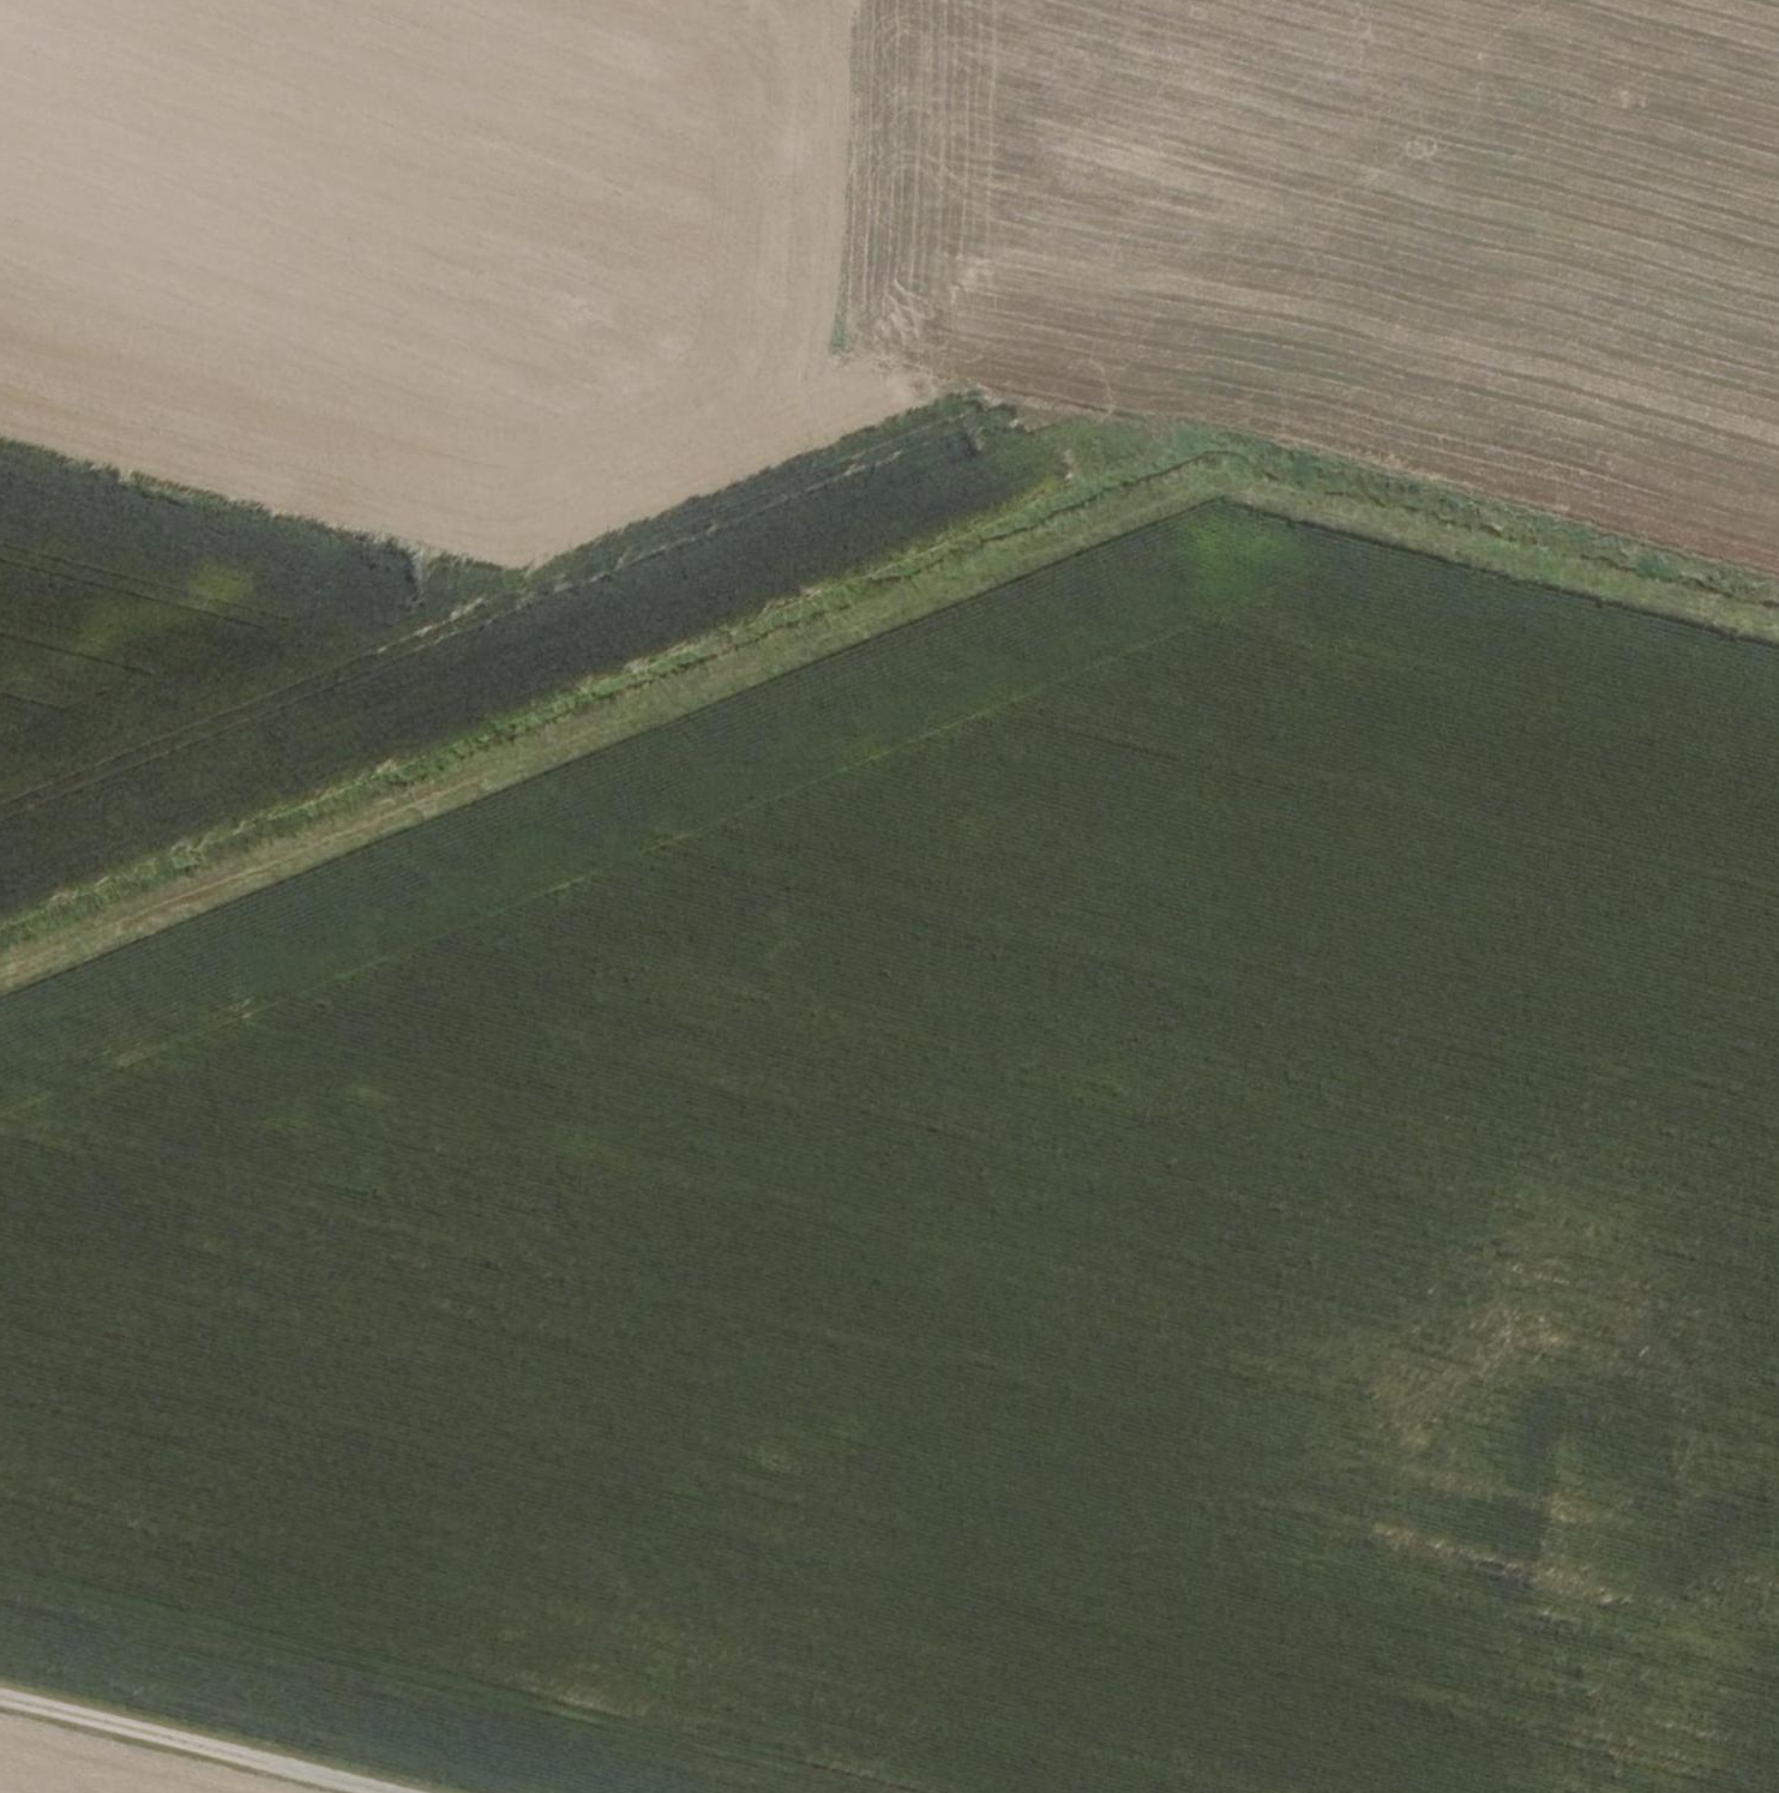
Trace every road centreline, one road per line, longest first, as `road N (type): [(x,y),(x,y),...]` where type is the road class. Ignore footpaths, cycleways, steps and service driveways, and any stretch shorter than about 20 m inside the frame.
road 1 (track): [(0,1679),(444,1792)]

